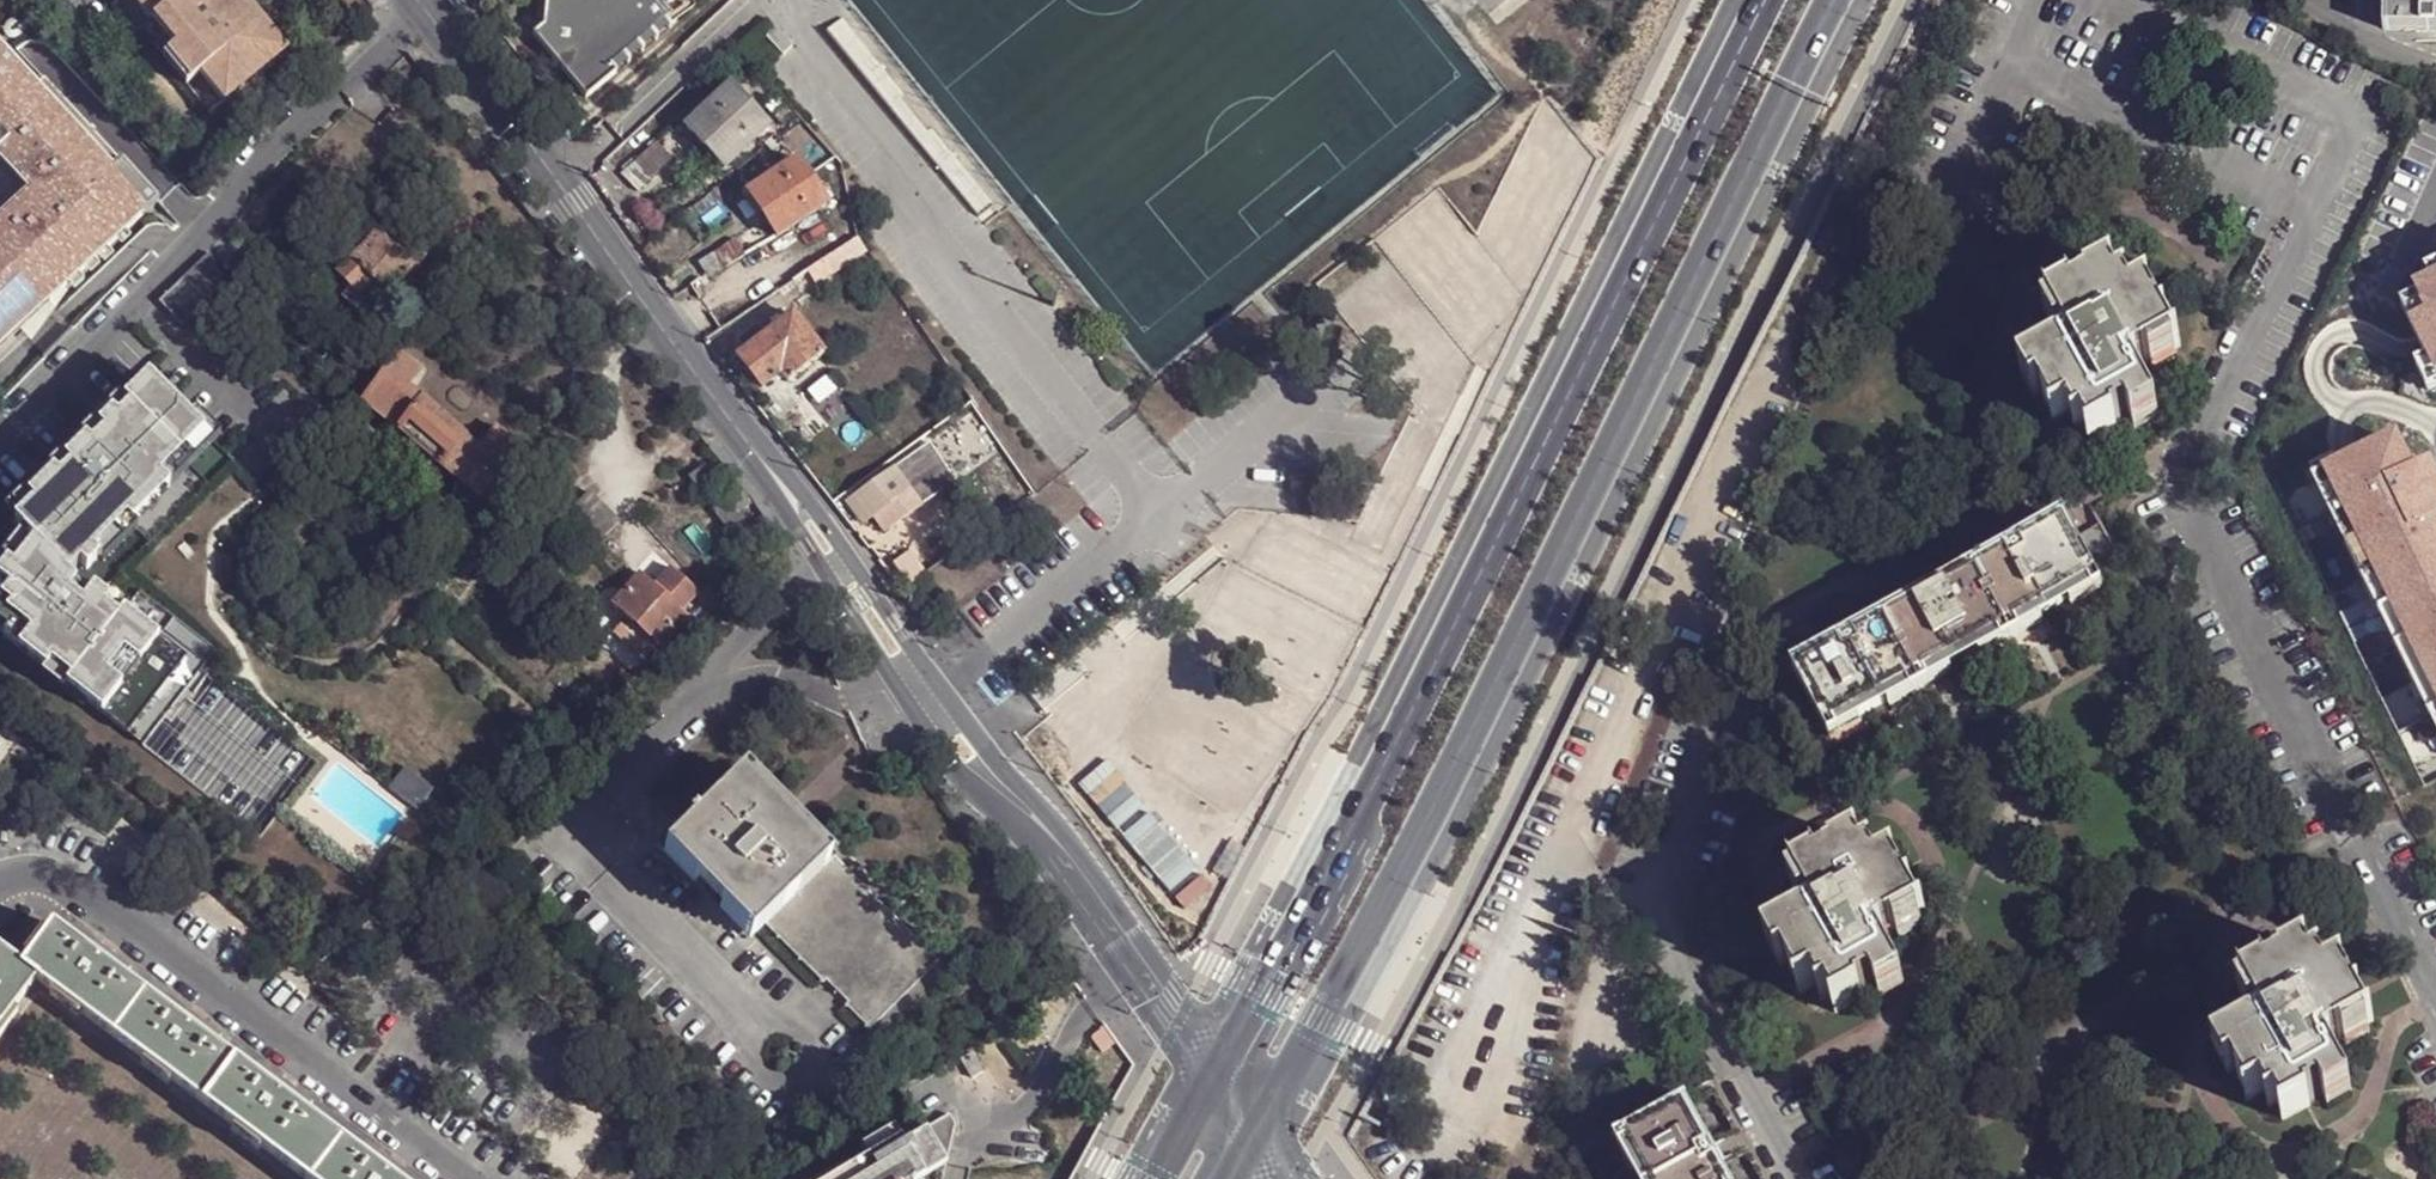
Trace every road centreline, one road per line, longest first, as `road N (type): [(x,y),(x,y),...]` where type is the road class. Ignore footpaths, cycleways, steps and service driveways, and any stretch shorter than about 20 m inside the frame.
road 1 (tertiary): [(1255,1119),(1426,821),(1836,0)]
road 2 (tertiary): [(1768,0),(1363,808),(1353,846),(1224,1074)]
road 3 (residential): [(743,439),(956,770),(1083,873)]
road 4 (residential): [(1083,873),(1047,812),(1004,773),(919,664),(821,516),(743,439)]
road 5 (residential): [(417,0),(743,439)]
road 6 (residential): [(1083,873),(1224,1074)]
road 7 (tertiary): [(1224,1074),(1160,1178)]

